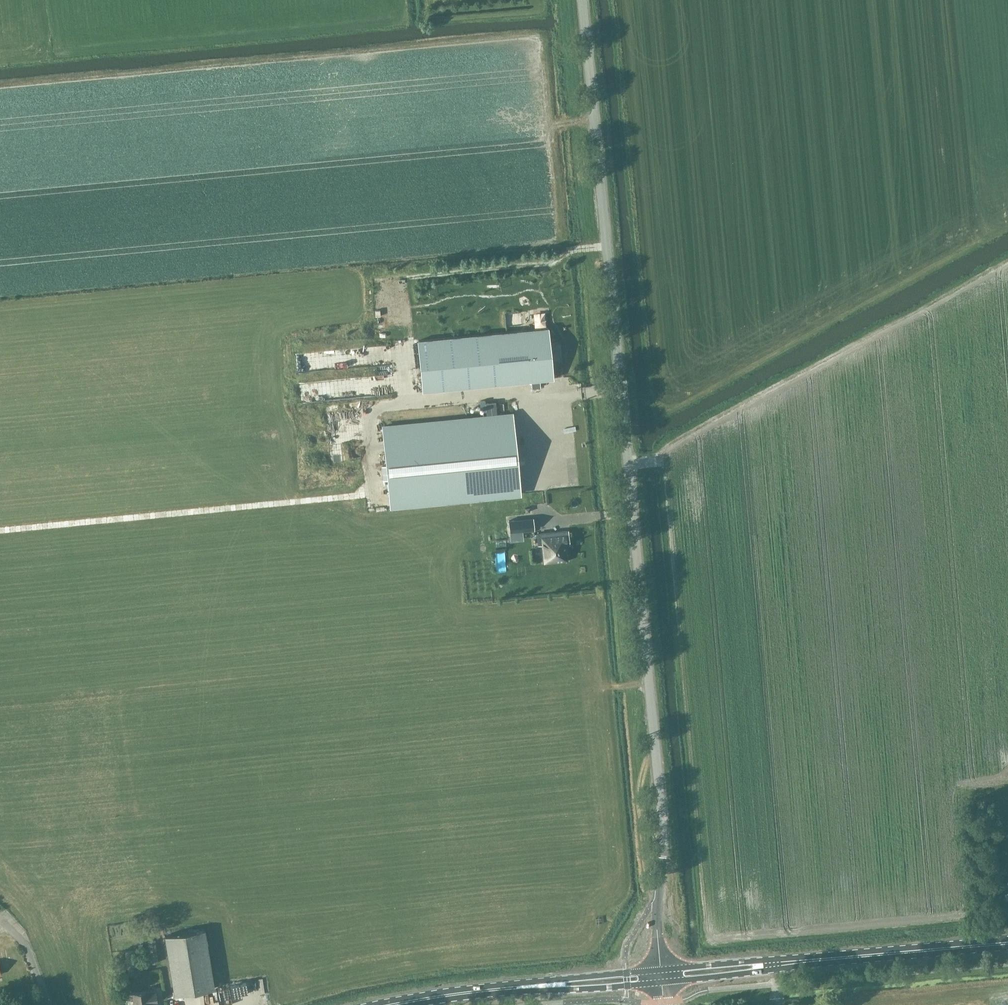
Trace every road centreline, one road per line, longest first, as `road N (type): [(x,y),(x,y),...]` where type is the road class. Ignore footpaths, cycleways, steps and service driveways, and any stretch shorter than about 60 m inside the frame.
road 1 (unclassified): [(662,976),(663,825),(583,0)]
road 2 (track): [(622,391),(373,407),(370,494),(0,530)]
road 3 (tertiary): [(662,976),(1007,941)]
road 4 (tertiary): [(385,1004),(662,976)]

